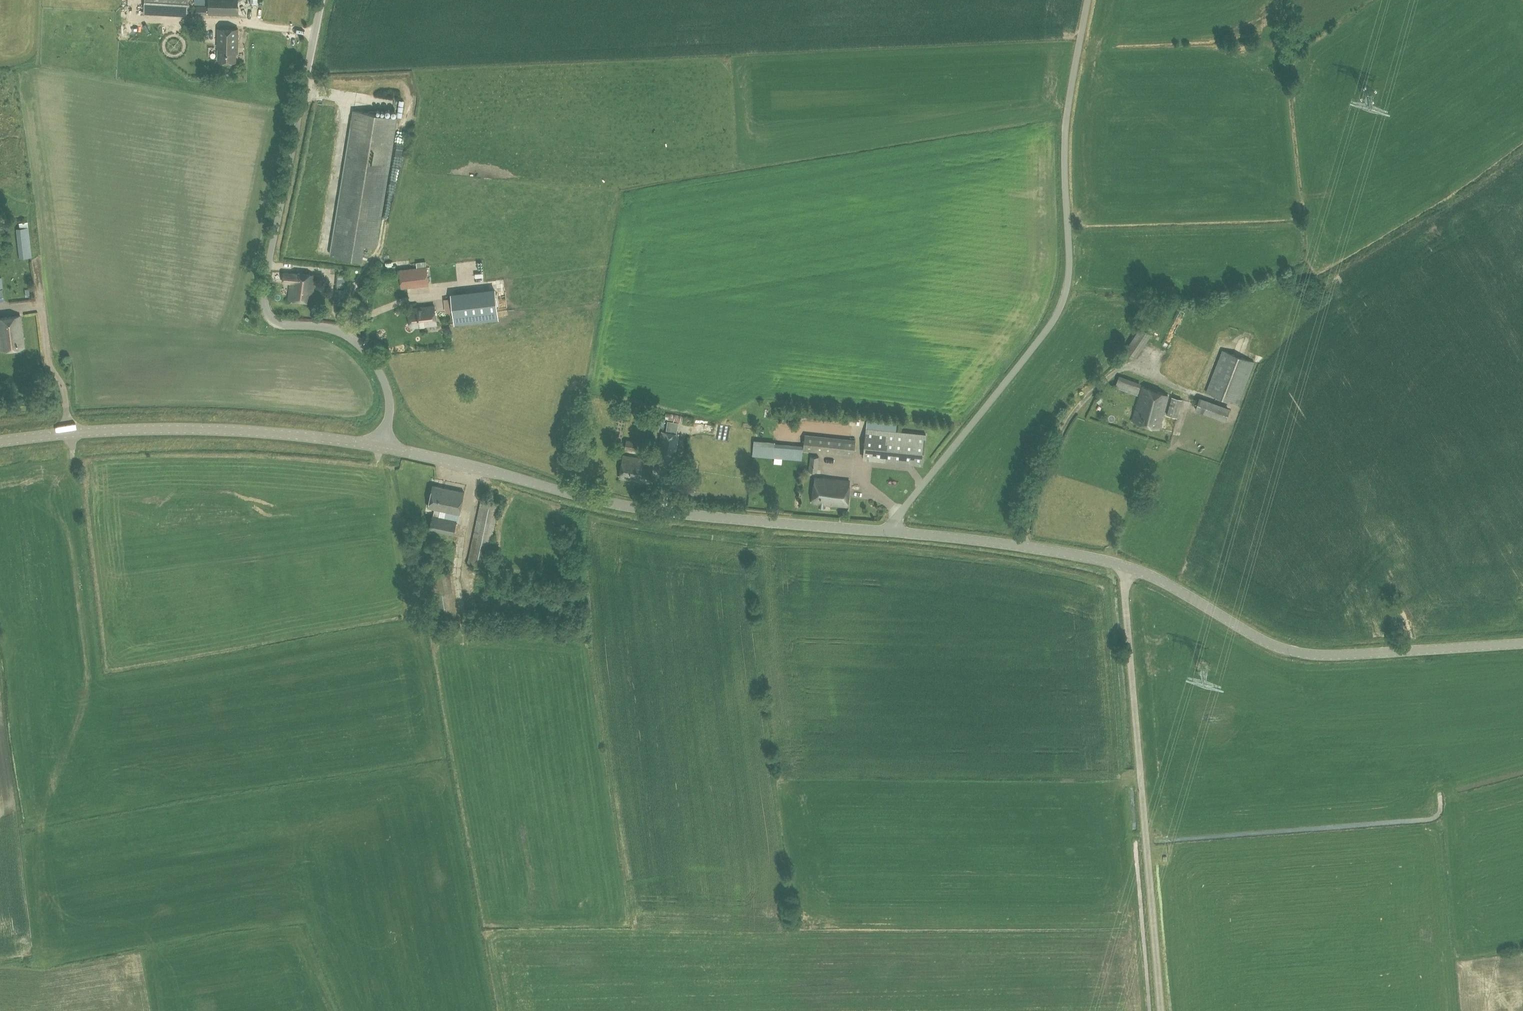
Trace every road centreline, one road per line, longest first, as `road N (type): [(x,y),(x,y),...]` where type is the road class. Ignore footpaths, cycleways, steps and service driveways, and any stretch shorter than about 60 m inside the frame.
road 1 (unclassified): [(1522,644),(1300,656),(1124,566),(887,529)]
road 2 (unclassified): [(887,529),(1067,293),(1066,121),(1089,0)]
road 3 (unclassified): [(385,446),(388,397),(372,362),(347,339),(279,322),(264,306),(323,0)]
road 4 (unclassified): [(887,529),(634,509),(385,446)]
road 5 (unclassified): [(385,446),(214,428),(0,440)]

